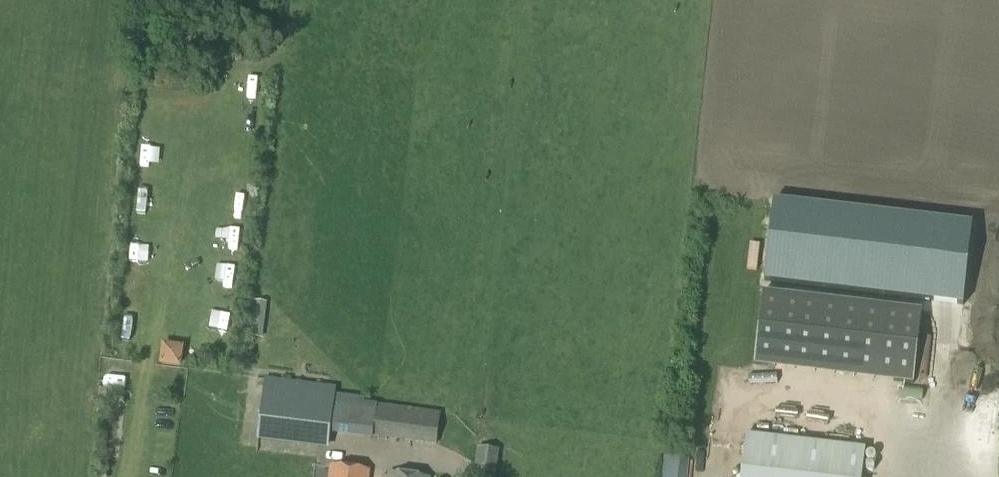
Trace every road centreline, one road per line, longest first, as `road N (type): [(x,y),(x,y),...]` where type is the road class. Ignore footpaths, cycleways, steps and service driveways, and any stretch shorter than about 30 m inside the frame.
road 1 (track): [(120,476),(160,304)]

